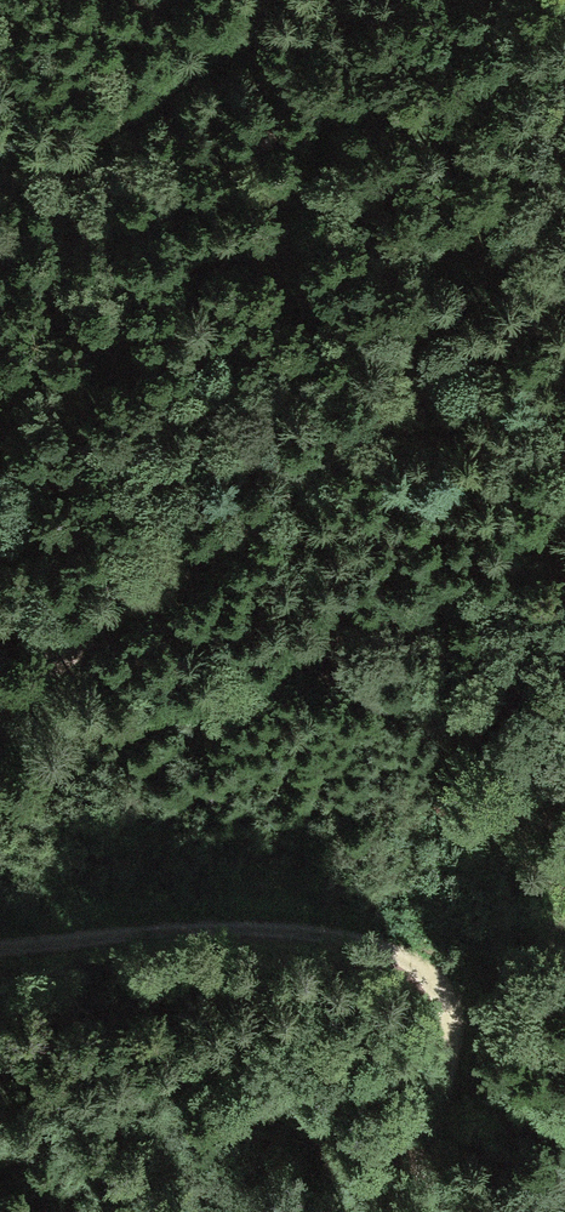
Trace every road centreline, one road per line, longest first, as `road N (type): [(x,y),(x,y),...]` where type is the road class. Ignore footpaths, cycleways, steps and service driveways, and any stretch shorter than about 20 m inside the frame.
road 1 (track): [(564,277),(458,379),(364,413),(0,692)]
road 2 (track): [(0,951),(203,924),(342,933),(411,958),(435,976),(452,1021),(430,1169),(439,1211)]
road 3 (track): [(0,791),(194,701),(289,670),(344,677),(538,743)]
road 4 (track): [(0,187),(117,122),(261,0)]

